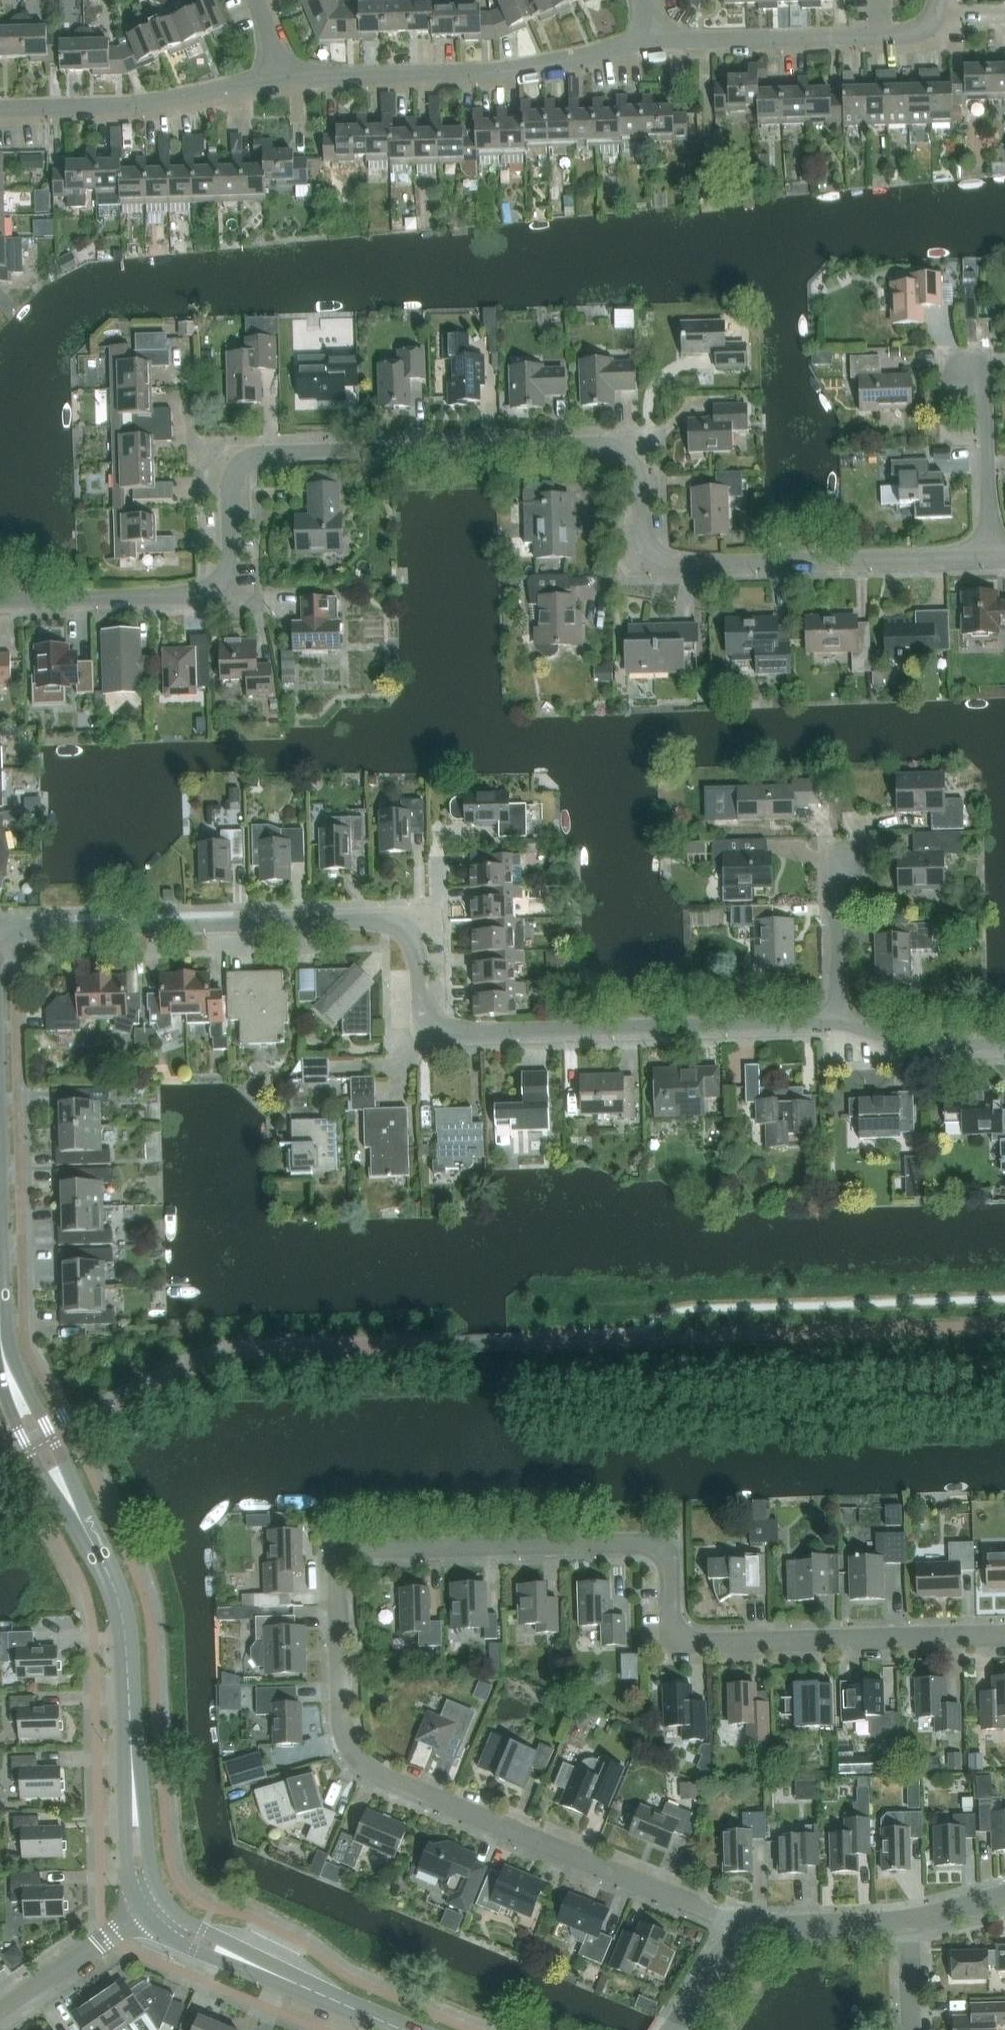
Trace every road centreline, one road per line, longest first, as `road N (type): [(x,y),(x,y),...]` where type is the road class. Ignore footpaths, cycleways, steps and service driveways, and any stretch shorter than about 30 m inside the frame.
road 1 (residential): [(743,1937),(716,1915),(385,1780),(357,1761),(342,1715),(337,1551),(669,1542),(671,1643),(1004,1634)]
road 2 (residential): [(0,600),(207,589),(227,569),(233,477),(249,459),(282,452),(605,446),(630,461),(646,542),(669,560),(991,554)]
road 3 (residential): [(833,1022),(450,1030),(425,1011),(408,933),(376,921),(0,935)]
road 4 (residential): [(276,79),(494,71),(653,42)]
road 5 (tertiary): [(109,1575),(106,1551),(19,1372),(0,1280)]
road 6 (residential): [(0,108),(135,104),(276,79)]
road 7 (residential): [(653,42),(917,31)]
road 8 (tertiary): [(0,1382),(29,1450),(109,1575)]
road 9 (tertiary): [(142,1913),(182,1945),(336,2001)]
road 10 (tertiary): [(336,2001),(180,1916),(164,1898)]
road 11 (tertiary): [(130,1724),(127,1867),(142,1913)]
road 12 (residential): [(991,554),(987,411),(966,373)]
road 13 (tertiary): [(164,1898),(151,1870),(130,1724)]
road 14 (residential): [(1004,1044),(913,1046),(833,1022)]
road 15 (residential): [(0,2011),(142,1913)]
road 16 (residential): [(833,1022),(836,877),(849,858)]
road 17 (residential): [(908,1920),(783,1926),(743,1937)]
road 18 (tertiary): [(130,1724),(125,1631),(109,1575)]

